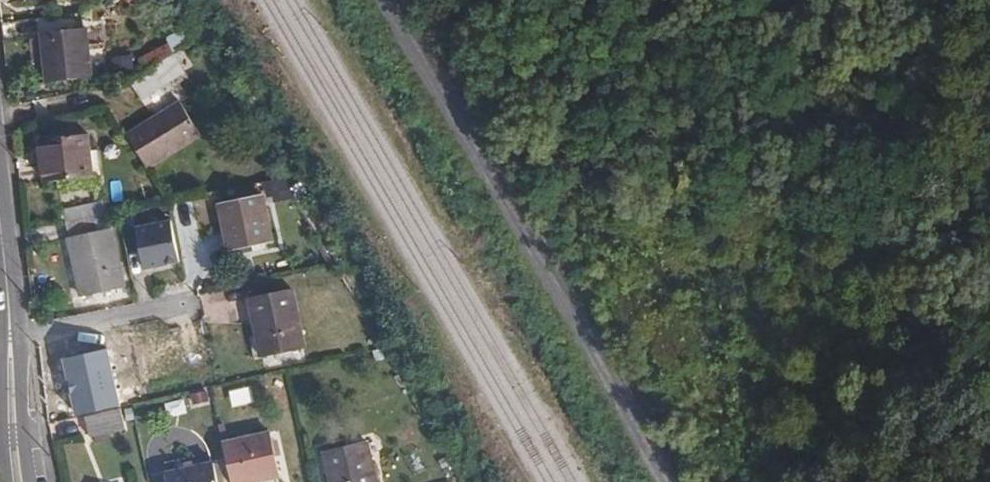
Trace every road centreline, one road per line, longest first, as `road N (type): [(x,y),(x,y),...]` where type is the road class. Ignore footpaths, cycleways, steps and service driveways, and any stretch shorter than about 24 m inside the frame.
road 1 (secondary): [(29,481),(6,273)]
road 2 (secondary): [(6,273),(4,481)]

